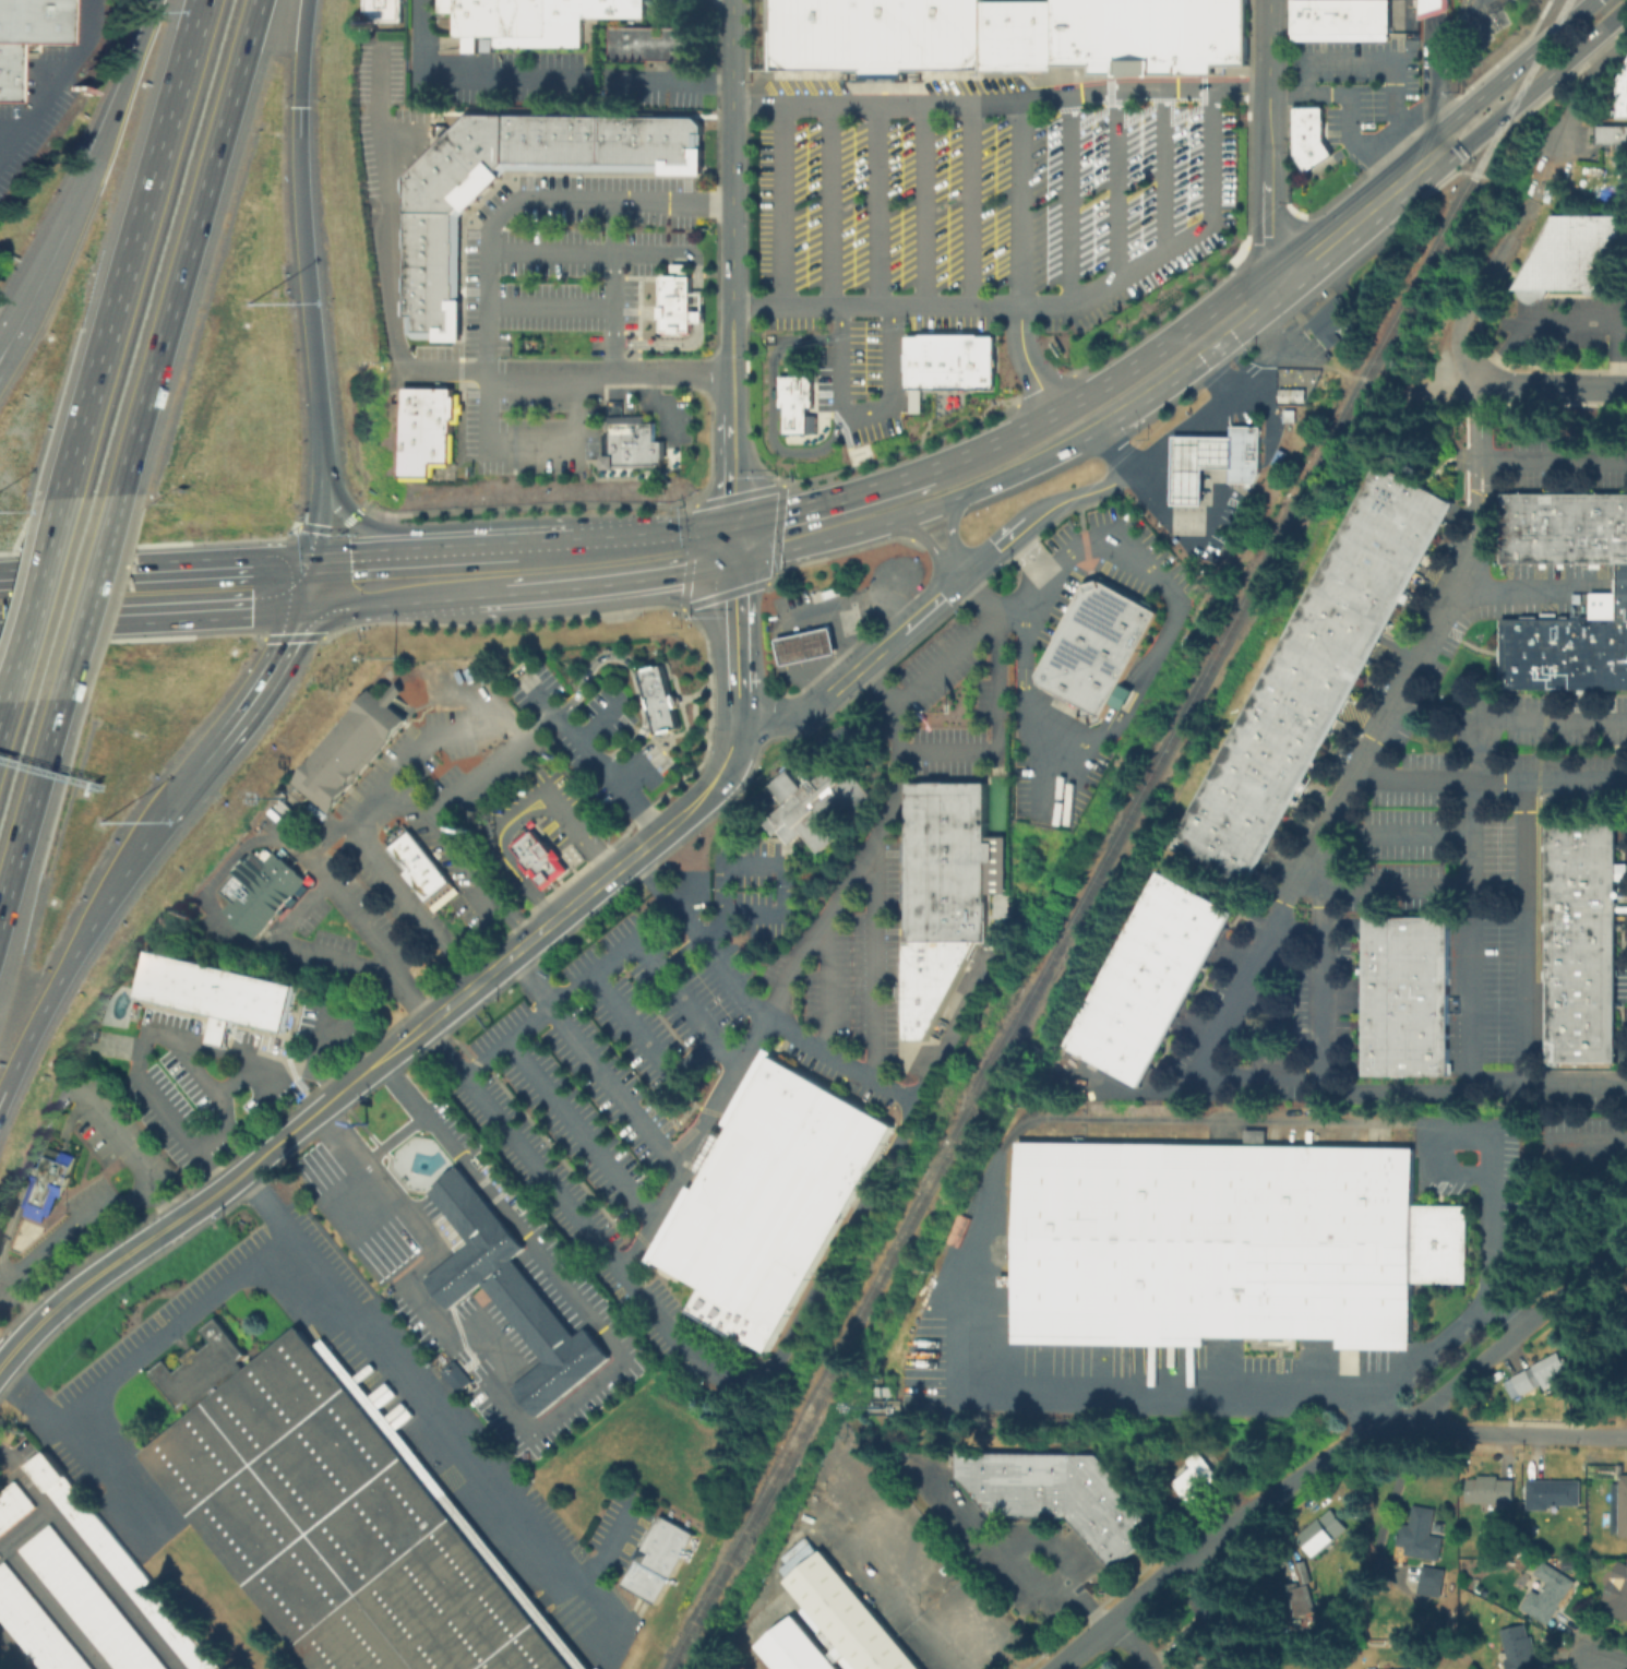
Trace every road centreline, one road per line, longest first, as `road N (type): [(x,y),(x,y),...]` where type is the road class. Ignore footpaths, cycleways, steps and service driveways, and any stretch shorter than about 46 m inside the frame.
road 1 (residential): [(1626,1238),(1419,1415),(1323,1459),(1112,1622)]
road 2 (tertiary): [(323,1105),(696,800),(722,771),(737,712)]
road 3 (motorway): [(202,0),(64,500)]
road 4 (motorway): [(116,494),(256,0)]
road 5 (primary): [(1290,269),(1258,270),(1092,391),(934,465)]
road 6 (tertiary): [(45,1316),(323,1105)]
road 7 (motorway): [(319,464),(296,123)]
road 8 (primary): [(0,602),(303,584)]
road 9 (tertiary): [(730,0),(731,300)]
road 10 (motorway): [(158,818),(263,679),(303,584)]
road 11 (tertiary): [(962,575),(815,703),(791,713),(737,712)]
road 12 (primary): [(1101,426),(1234,331),(1281,291),(1290,269)]
road 13 (tertiary): [(731,543),(740,494),(731,300)]
road 14 (primary): [(882,504),(924,509),(1101,426)]
road 15 (primary): [(1440,148),(1469,142),(1626,7)]
road 16 (motorway): [(154,0),(73,204)]
road 17 (motorway): [(0,903),(59,696)]
road 18 (primary): [(1592,0),(1451,122),(1440,148)]
road 19 (residential): [(1626,1437),(1455,1433),(1419,1415)]
road 20 (motorway): [(59,696),(116,494)]
road 21 (motorway): [(64,500),(7,701)]
road 22 (primary): [(1440,148),(1290,269)]
road 23 (motorway): [(0,1090),(85,929)]
road 24 (motorway): [(446,575),(358,526),(330,498),(319,464)]
road 25 (tertiary): [(1267,106),(1267,236),(1290,269)]
road 26 (tertiary): [(722,374),(721,499),(731,543)]
road 27 (residential): [(1486,380),(1463,348),(1459,320),(1506,230)]
road 28 (tertiary): [(731,543),(737,712)]
road 29 (primary): [(577,564),(731,543)]
road 30 (residential): [(1551,160),(1606,57),(1600,31)]
road 31 (primary): [(303,584),(446,575)]
road 32 (residential): [(1626,391),(1518,389),(1486,380)]
road 33 (motorway): [(85,929),(158,818)]
road 34 (motorway): [(73,204),(17,321)]
road 35 (primary): [(852,513),(731,543)]
road 36 (motorway): [(303,584),(319,464)]

